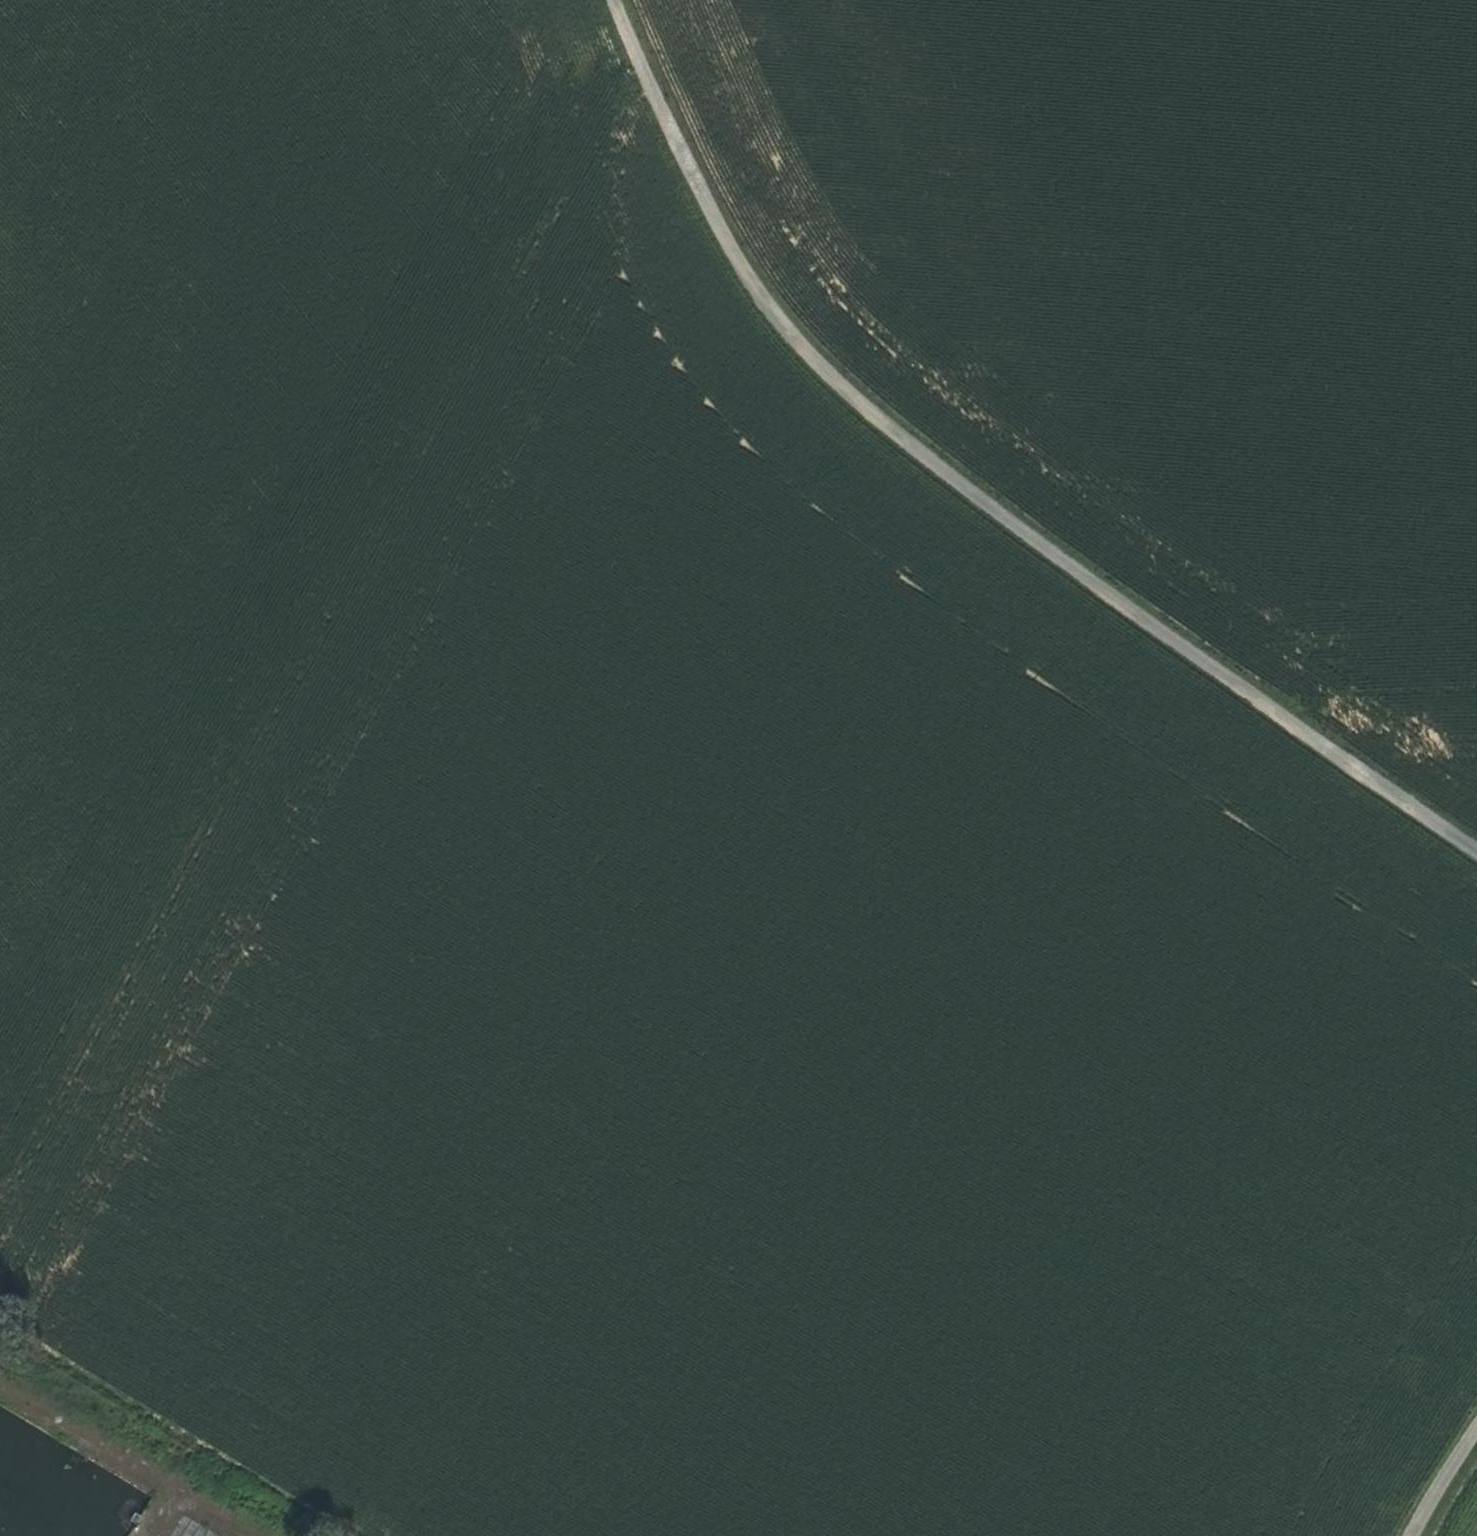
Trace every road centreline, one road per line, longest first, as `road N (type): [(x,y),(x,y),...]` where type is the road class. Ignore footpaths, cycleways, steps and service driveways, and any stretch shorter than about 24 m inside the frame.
road 1 (track): [(1476,852),(1173,644),(869,410),(773,313),(653,87),(619,0)]
road 2 (track): [(1411,1535),(1476,1433)]

